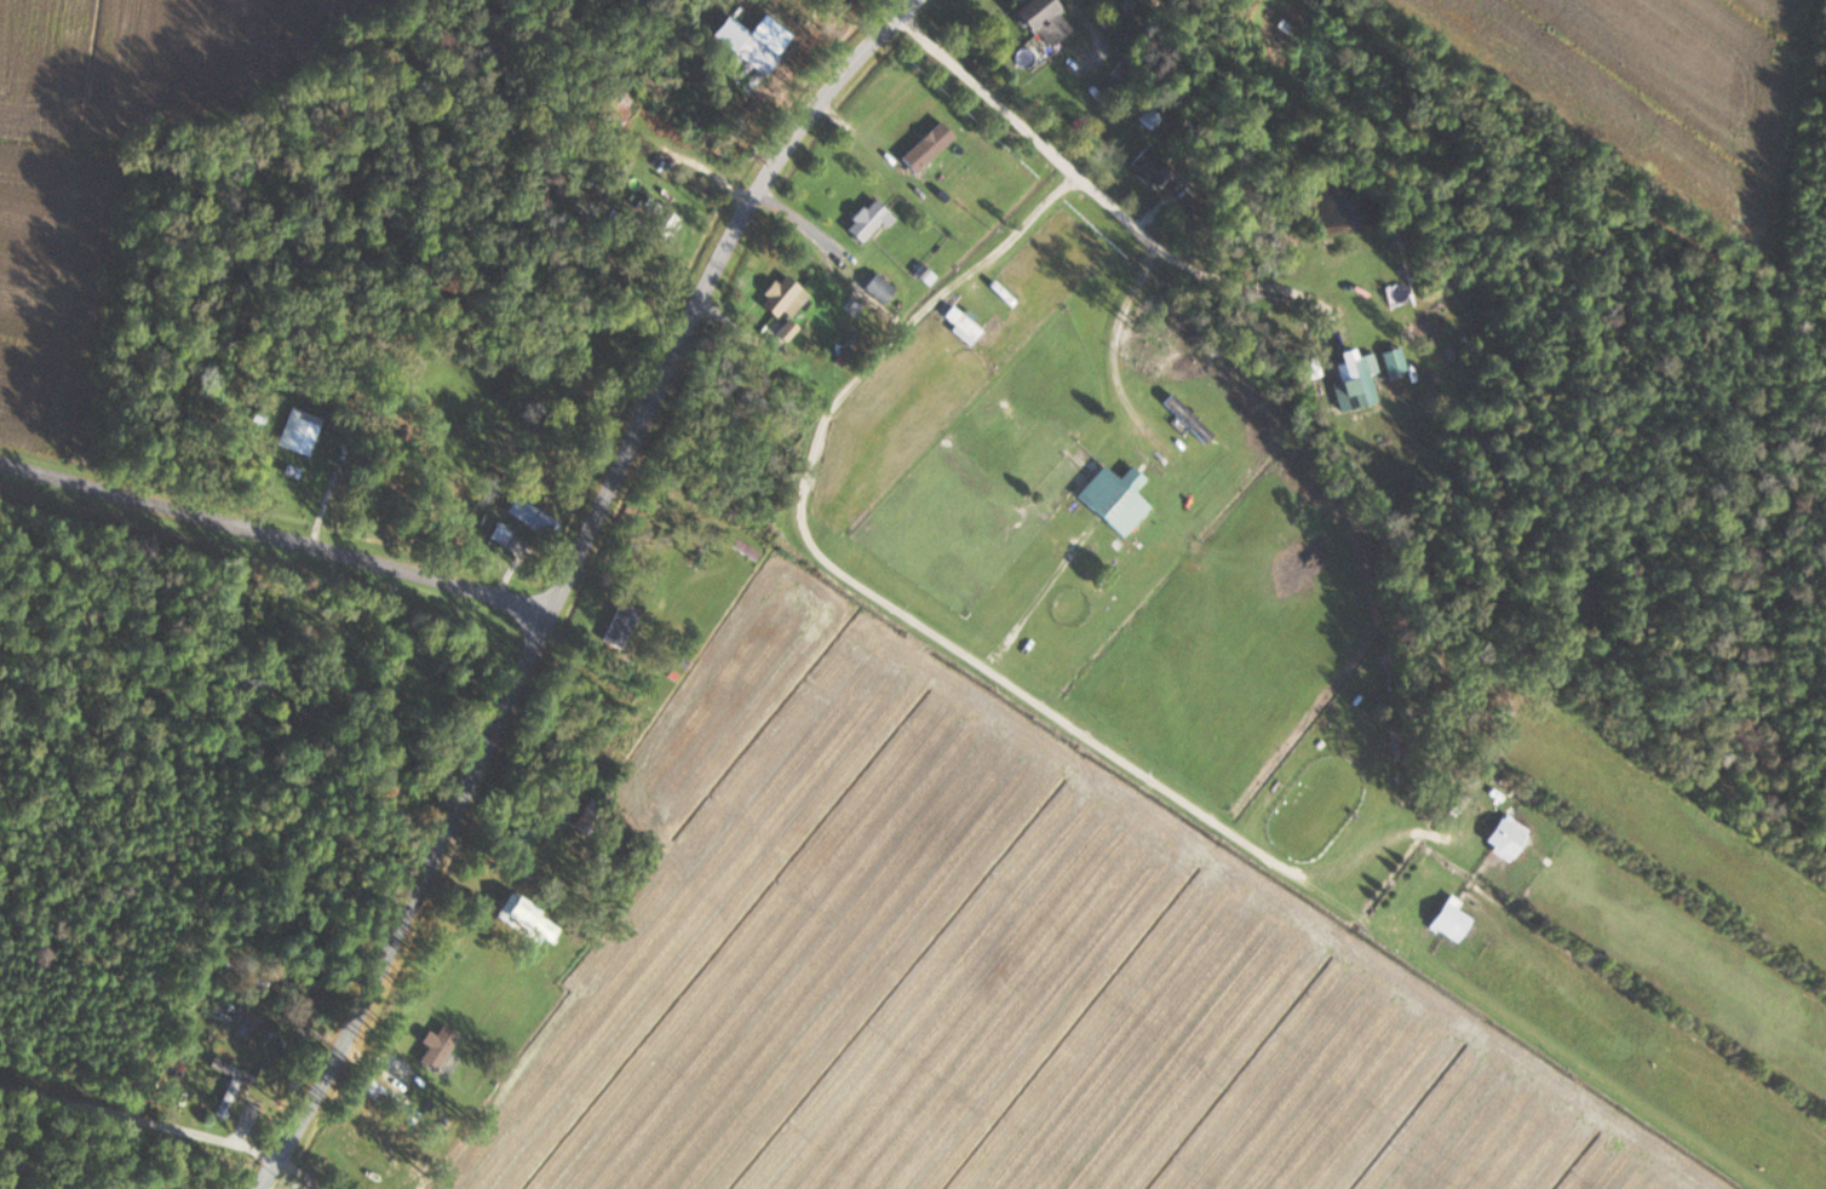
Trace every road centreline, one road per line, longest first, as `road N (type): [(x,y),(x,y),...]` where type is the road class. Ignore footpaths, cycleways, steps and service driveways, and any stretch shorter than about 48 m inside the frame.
road 1 (residential): [(247,1188),(349,1028),(660,373),(766,173),(829,84),(916,0)]
road 2 (residential): [(547,608),(0,466)]
road 3 (residential): [(900,15),(1167,260)]

